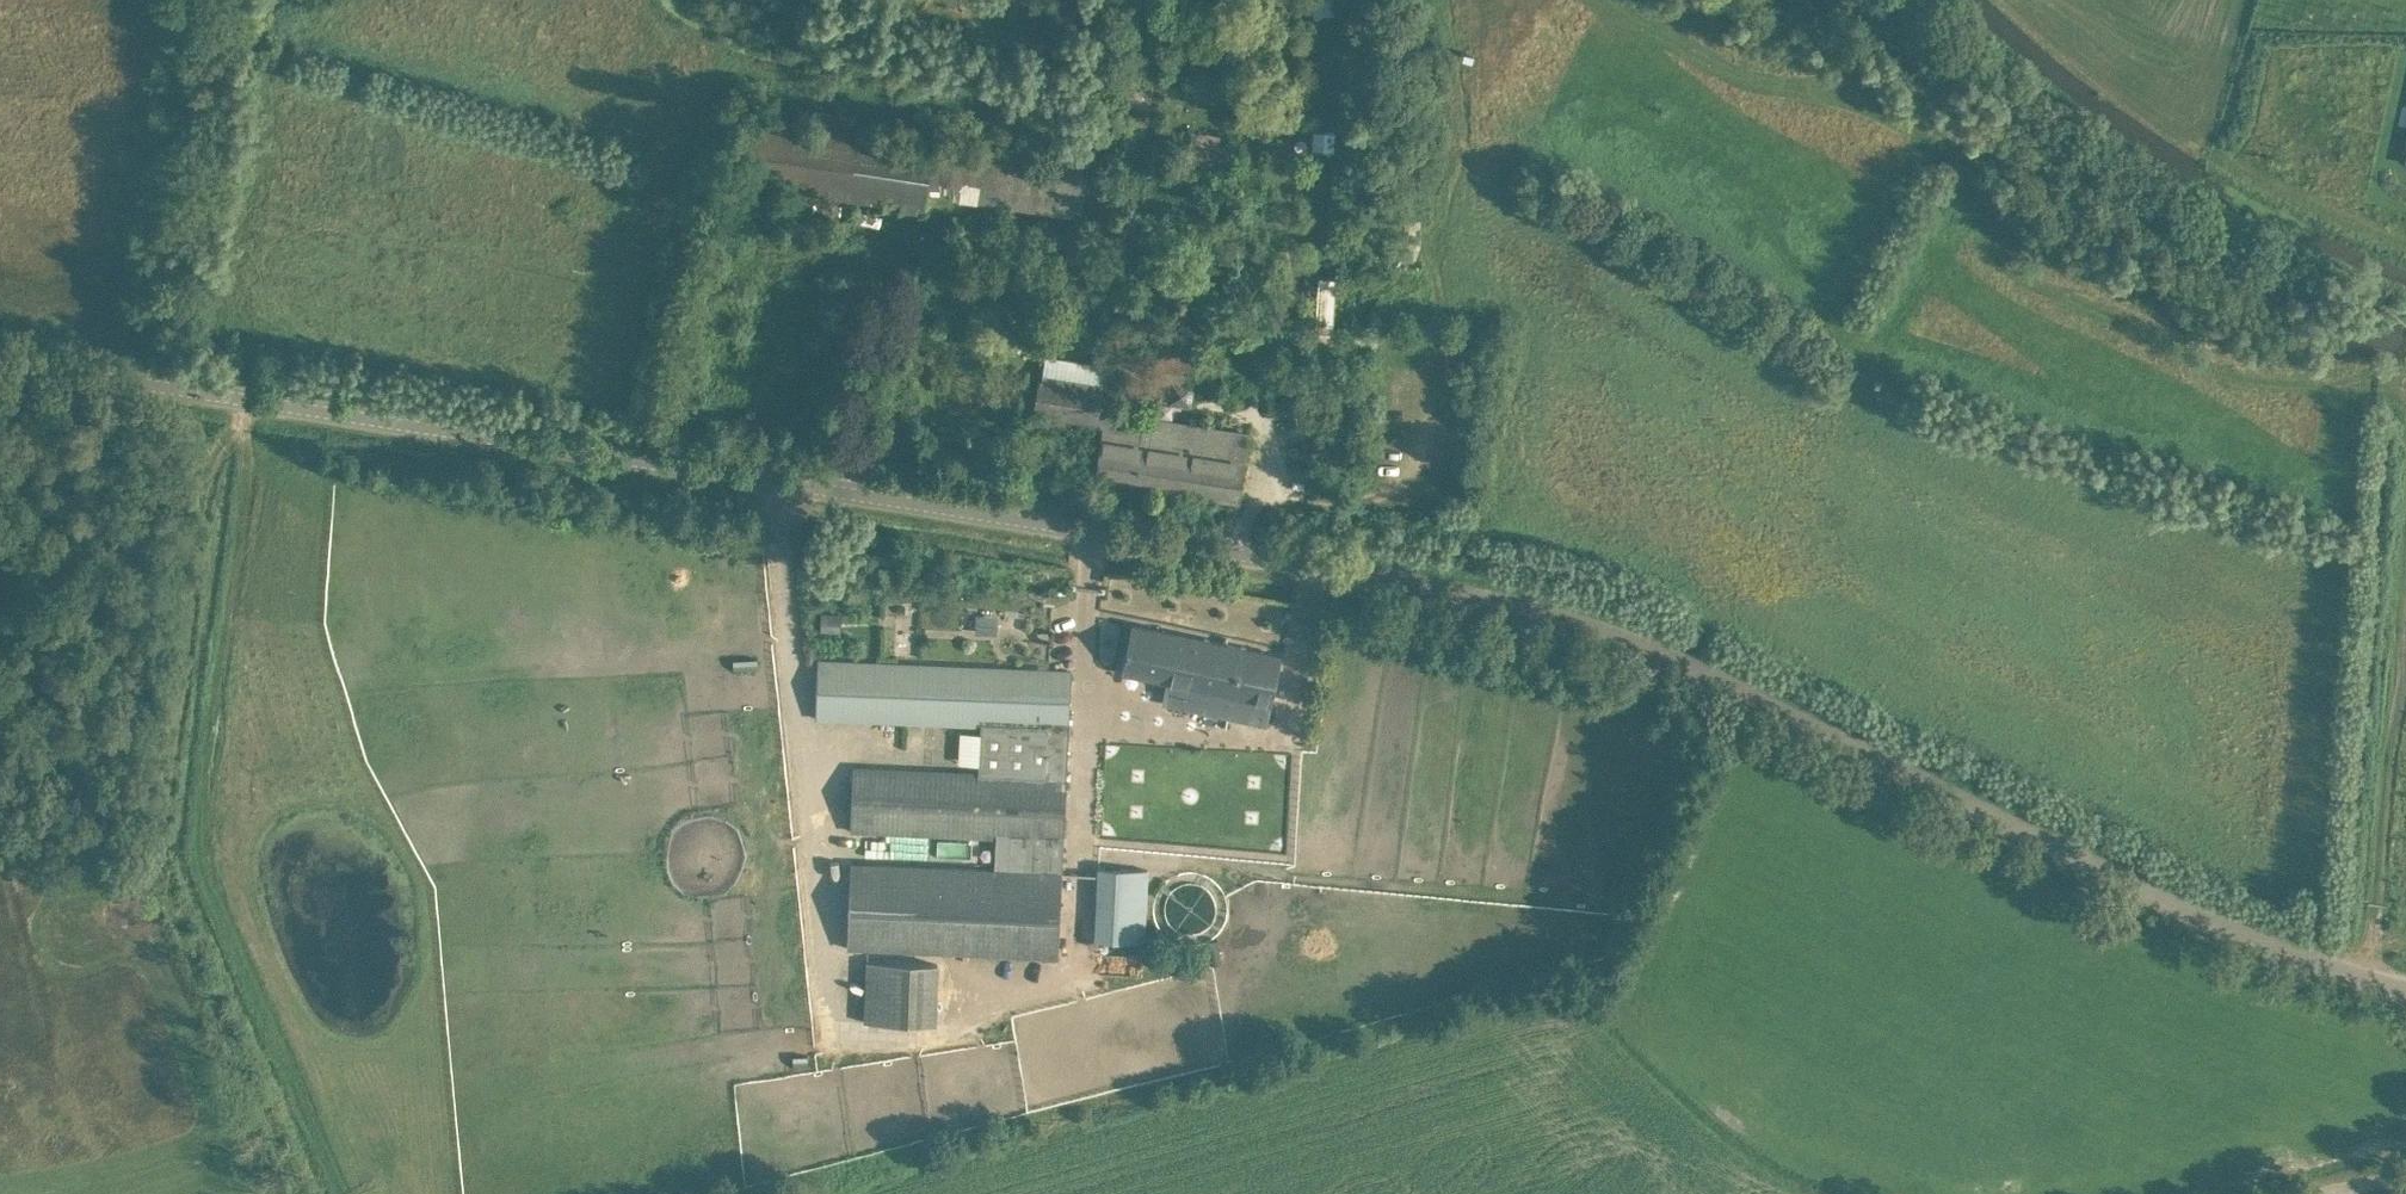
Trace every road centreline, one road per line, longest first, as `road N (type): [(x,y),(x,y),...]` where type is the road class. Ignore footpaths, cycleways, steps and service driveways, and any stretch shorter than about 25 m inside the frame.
road 1 (unclassified): [(2405,993),(2236,934),(1655,651),(1580,625),(1329,568),(0,357)]
road 2 (track): [(1295,0),(1286,395),(1271,481),(1254,510),(1244,554)]
road 3 (track): [(1271,481),(1406,494),(1418,354)]

